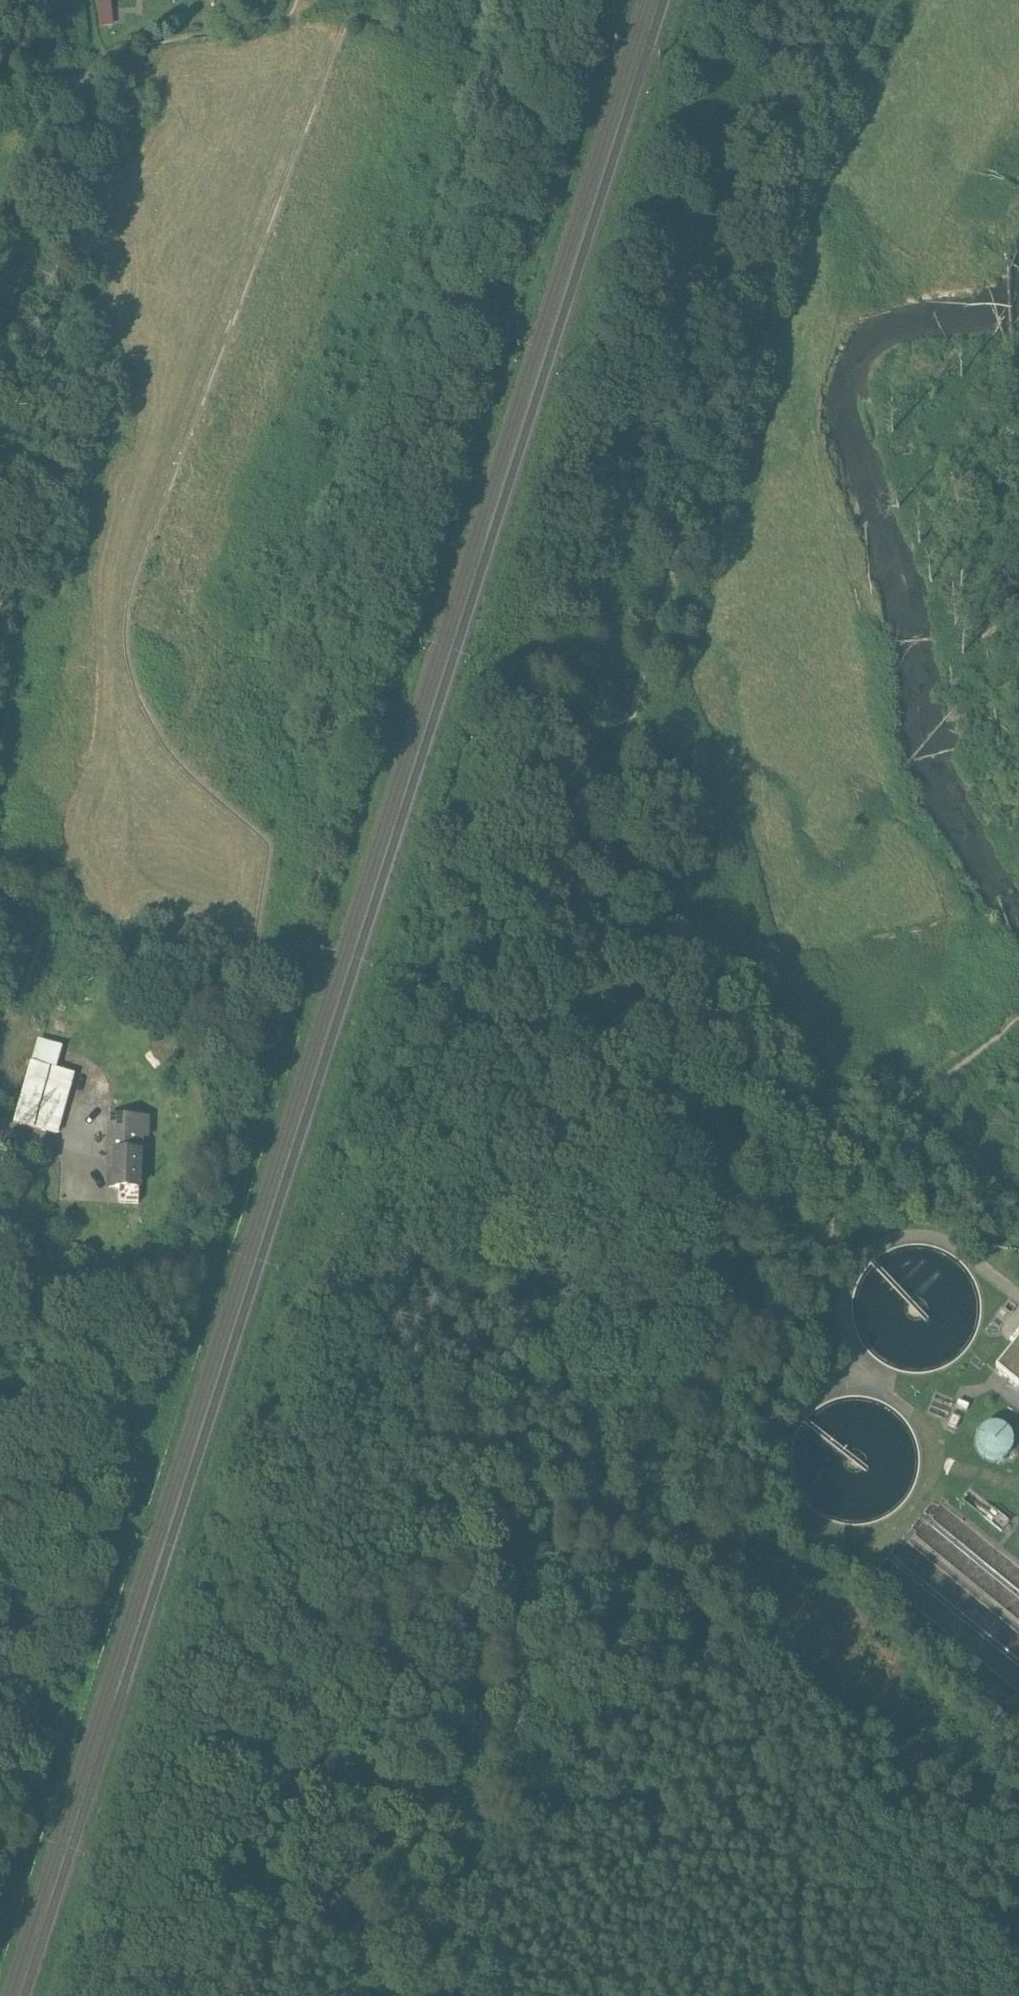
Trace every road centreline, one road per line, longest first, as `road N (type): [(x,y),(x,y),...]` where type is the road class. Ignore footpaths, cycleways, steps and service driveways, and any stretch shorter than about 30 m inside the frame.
road 1 (track): [(810,1101),(720,990),(655,927),(618,866),(614,830),(622,684),(820,0)]
road 2 (track): [(1018,1825),(922,1774),(885,1741),(767,1608),(712,1506),(700,1454),(720,1367),(792,1302),(820,1239),(829,1190),(810,1101)]

